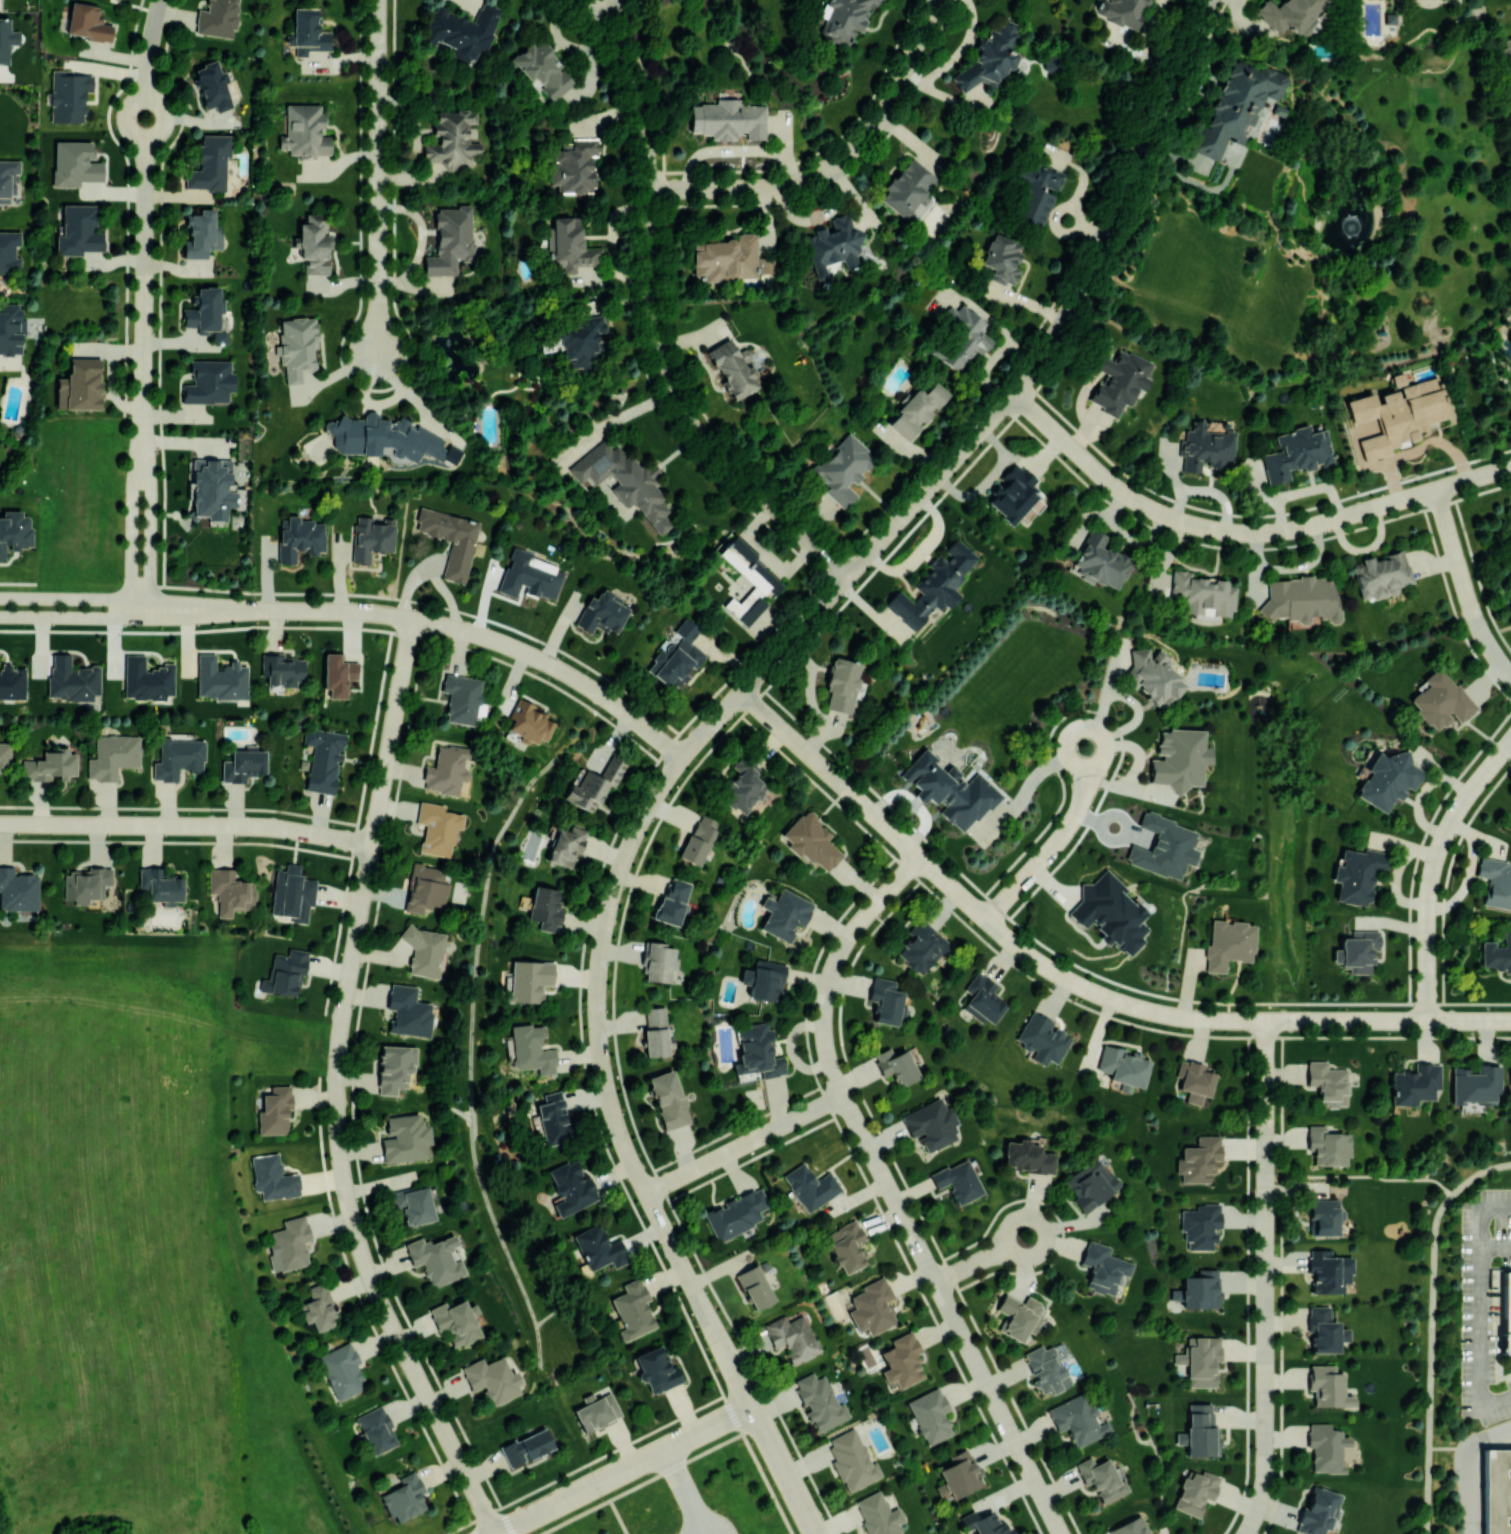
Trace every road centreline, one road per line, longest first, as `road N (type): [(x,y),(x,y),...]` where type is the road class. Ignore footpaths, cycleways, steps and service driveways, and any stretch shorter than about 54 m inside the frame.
road 1 (residential): [(738,695),(1023,951),(1081,986),(1190,1018),(1428,1021)]
road 2 (residential): [(920,857),(837,958),(826,994),(827,1051),(1062,1533)]
road 3 (residential): [(391,1322),(348,1199),(337,1080),(411,619)]
road 4 (residential): [(683,758),(639,826),(611,900),(598,981),(602,1061),(635,1170),(752,1405)]
road 5 (residential): [(845,579),(720,463),(669,390),(649,310),(642,114),(623,62),(573,0)]
road 6 (residential): [(1014,393),(1125,494),(1206,528),(1262,533),(1317,525),(1510,467)]
road 7 (residential): [(1245,1533),(1265,1464),(1266,1020)]
road 8 (residential): [(683,758),(588,687),(498,642),(375,614),(254,610)]
road 9 (residential): [(1211,0),(1064,320),(1014,393)]
road 10 (residential): [(161,0),(146,82),(142,416)]
road 11 (residential): [(1014,393),(738,695)]
road 12 (residential): [(938,0),(880,121),(830,168),(760,189),(647,190)]
road 13 (residential): [(372,844),(272,827),(0,823)]
road 14 (residential): [(378,0),(378,355)]
road 15 (residential): [(1510,741),(1453,820),(1433,870),(1428,1021)]
road 16 (residential): [(752,1405),(492,1533)]
road 17 (residential): [(254,610),(0,598)]
road 18 (residential): [(0,617),(254,610)]
road 19 (residential): [(391,1322),(494,1533)]
road 20 (residential): [(647,1194),(843,1095)]
road 21 (residential): [(1085,744),(1084,797),(1073,821),(987,919)]
road 22 (residential): [(142,416),(130,618)]
road 23 (residential): [(151,618),(142,416)]
road 24 (residential): [(1436,490),(1471,606),(1510,676)]
road 25 (residential): [(752,1405),(816,1533)]

